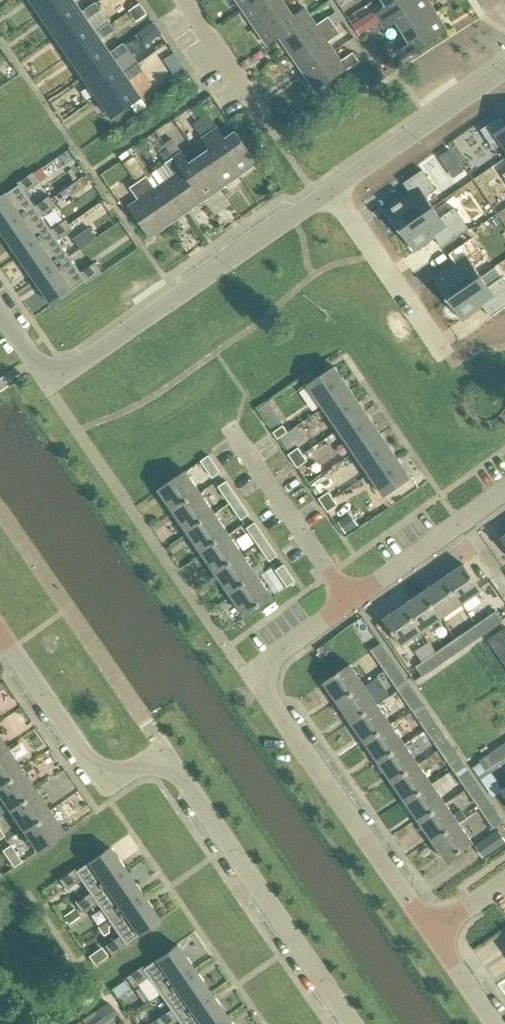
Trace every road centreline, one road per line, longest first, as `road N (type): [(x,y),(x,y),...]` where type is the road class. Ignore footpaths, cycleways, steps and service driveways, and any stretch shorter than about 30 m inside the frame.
road 1 (residential): [(351,1023),(178,774),(157,764),(93,767),(0,630)]
road 2 (residential): [(432,933),(254,673),(353,601)]
road 3 (residential): [(333,191),(49,385),(0,312)]
road 4 (residential): [(232,430),(353,601)]
road 5 (residential): [(504,72),(333,191)]
road 6 (residential): [(333,191),(447,355)]
road 7 (residential): [(353,601),(504,490)]
road 8 (residential): [(267,120),(186,0)]

